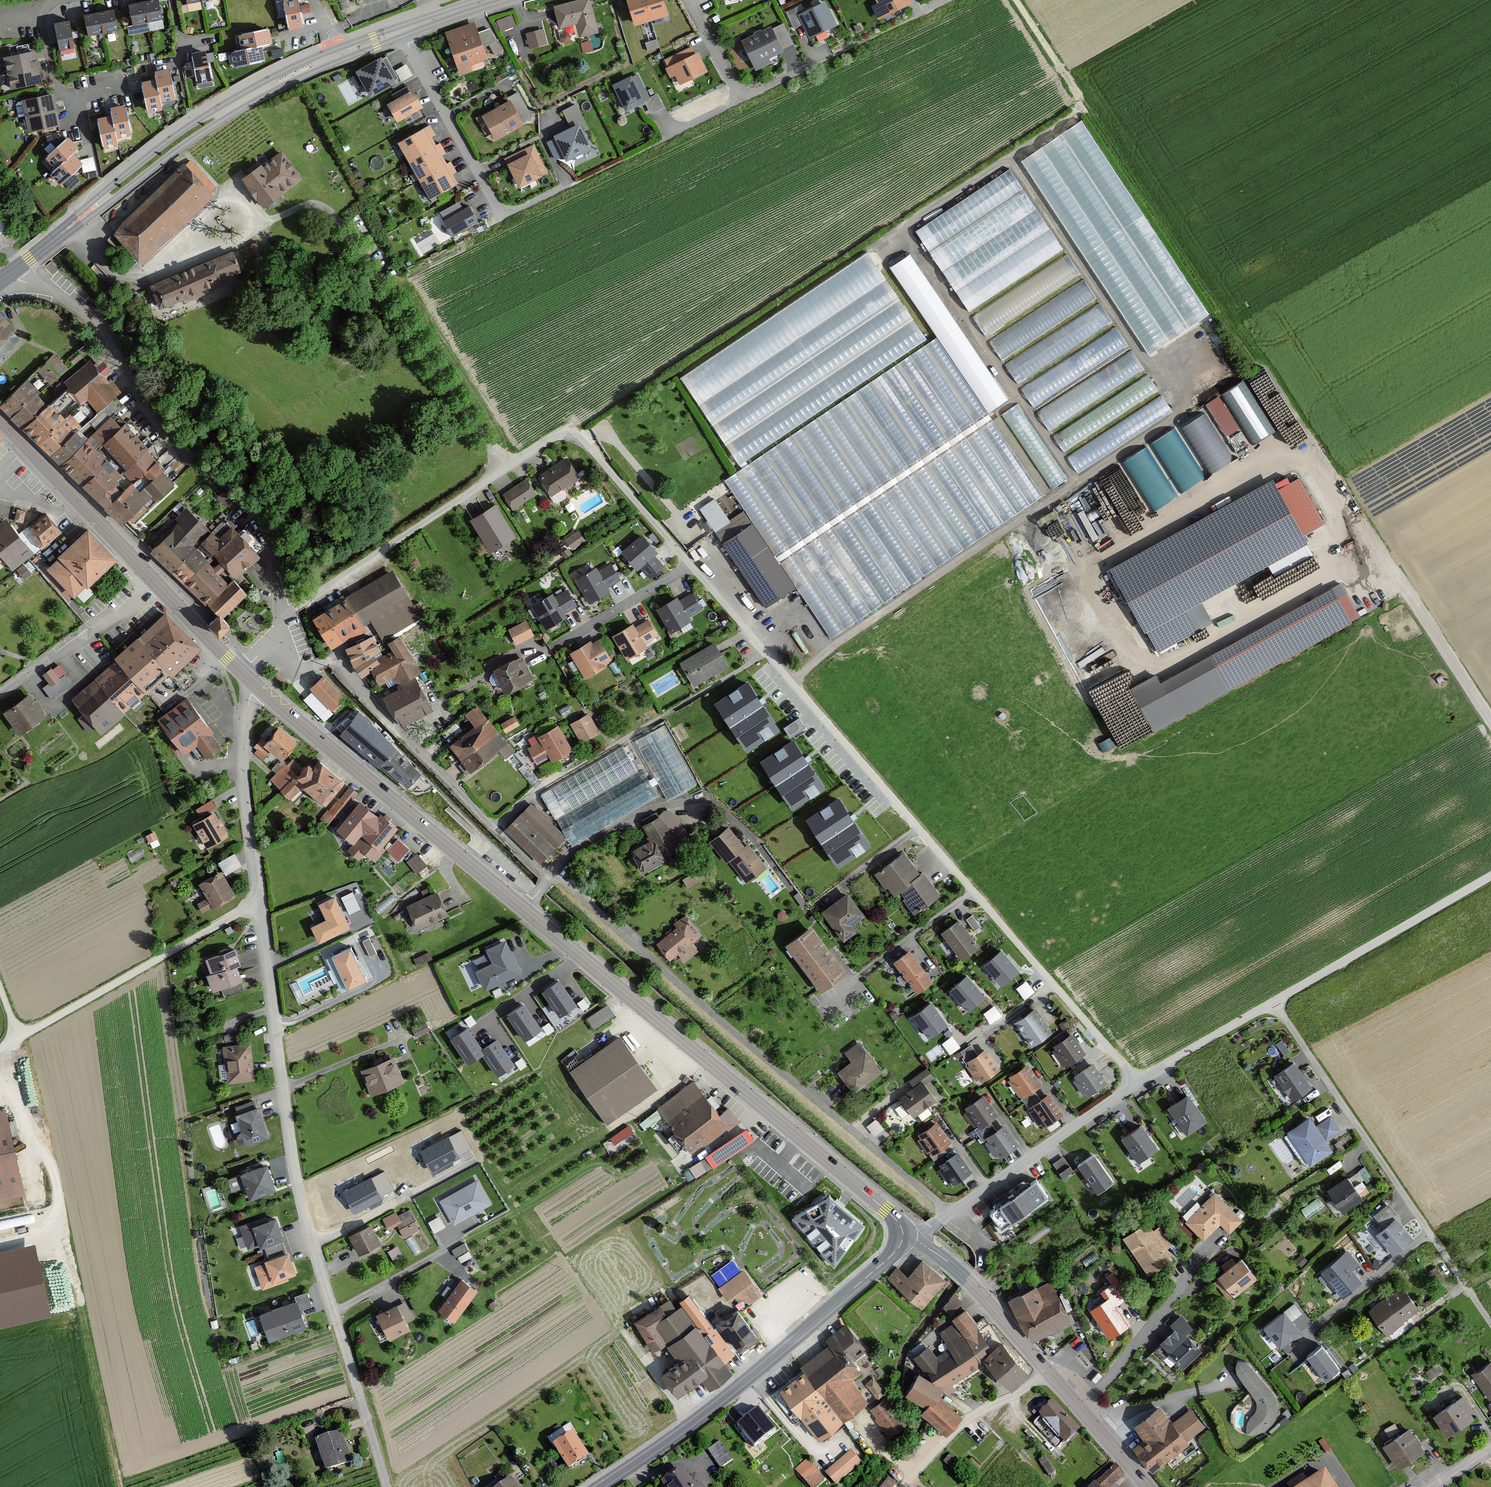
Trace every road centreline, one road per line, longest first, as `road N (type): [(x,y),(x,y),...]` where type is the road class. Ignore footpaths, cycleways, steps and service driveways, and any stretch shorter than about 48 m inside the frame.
road 1 (residential): [(266,637),(292,669),(334,662),(495,832),(948,1214)]
road 2 (secondary): [(251,685),(916,1237)]
road 3 (residential): [(384,1486),(294,1175),(239,764),(251,685)]
road 4 (secondary): [(395,32),(234,104),(0,281)]
road 5 (track): [(118,1486),(46,1167),(19,1118),(3,1049)]
road 6 (secondary): [(594,1486),(749,1378),(916,1237)]
road 7 (residential): [(1490,1332),(1269,1004)]
road 8 (residential): [(948,1214),(1135,1082),(1269,1004)]
road 9 (track): [(1260,372),(1067,83)]
road 10 (tertiary): [(916,1237),(1145,1486)]
road 11 (track): [(254,904),(0,1050)]
road 12 (track): [(1075,485),(916,251)]
road 13 (residential): [(1269,1004),(1490,875)]
road 14 (residential): [(501,218),(395,32)]
road 15 (secondary): [(22,447),(155,588)]
road 16 (residential): [(0,698),(155,588)]

